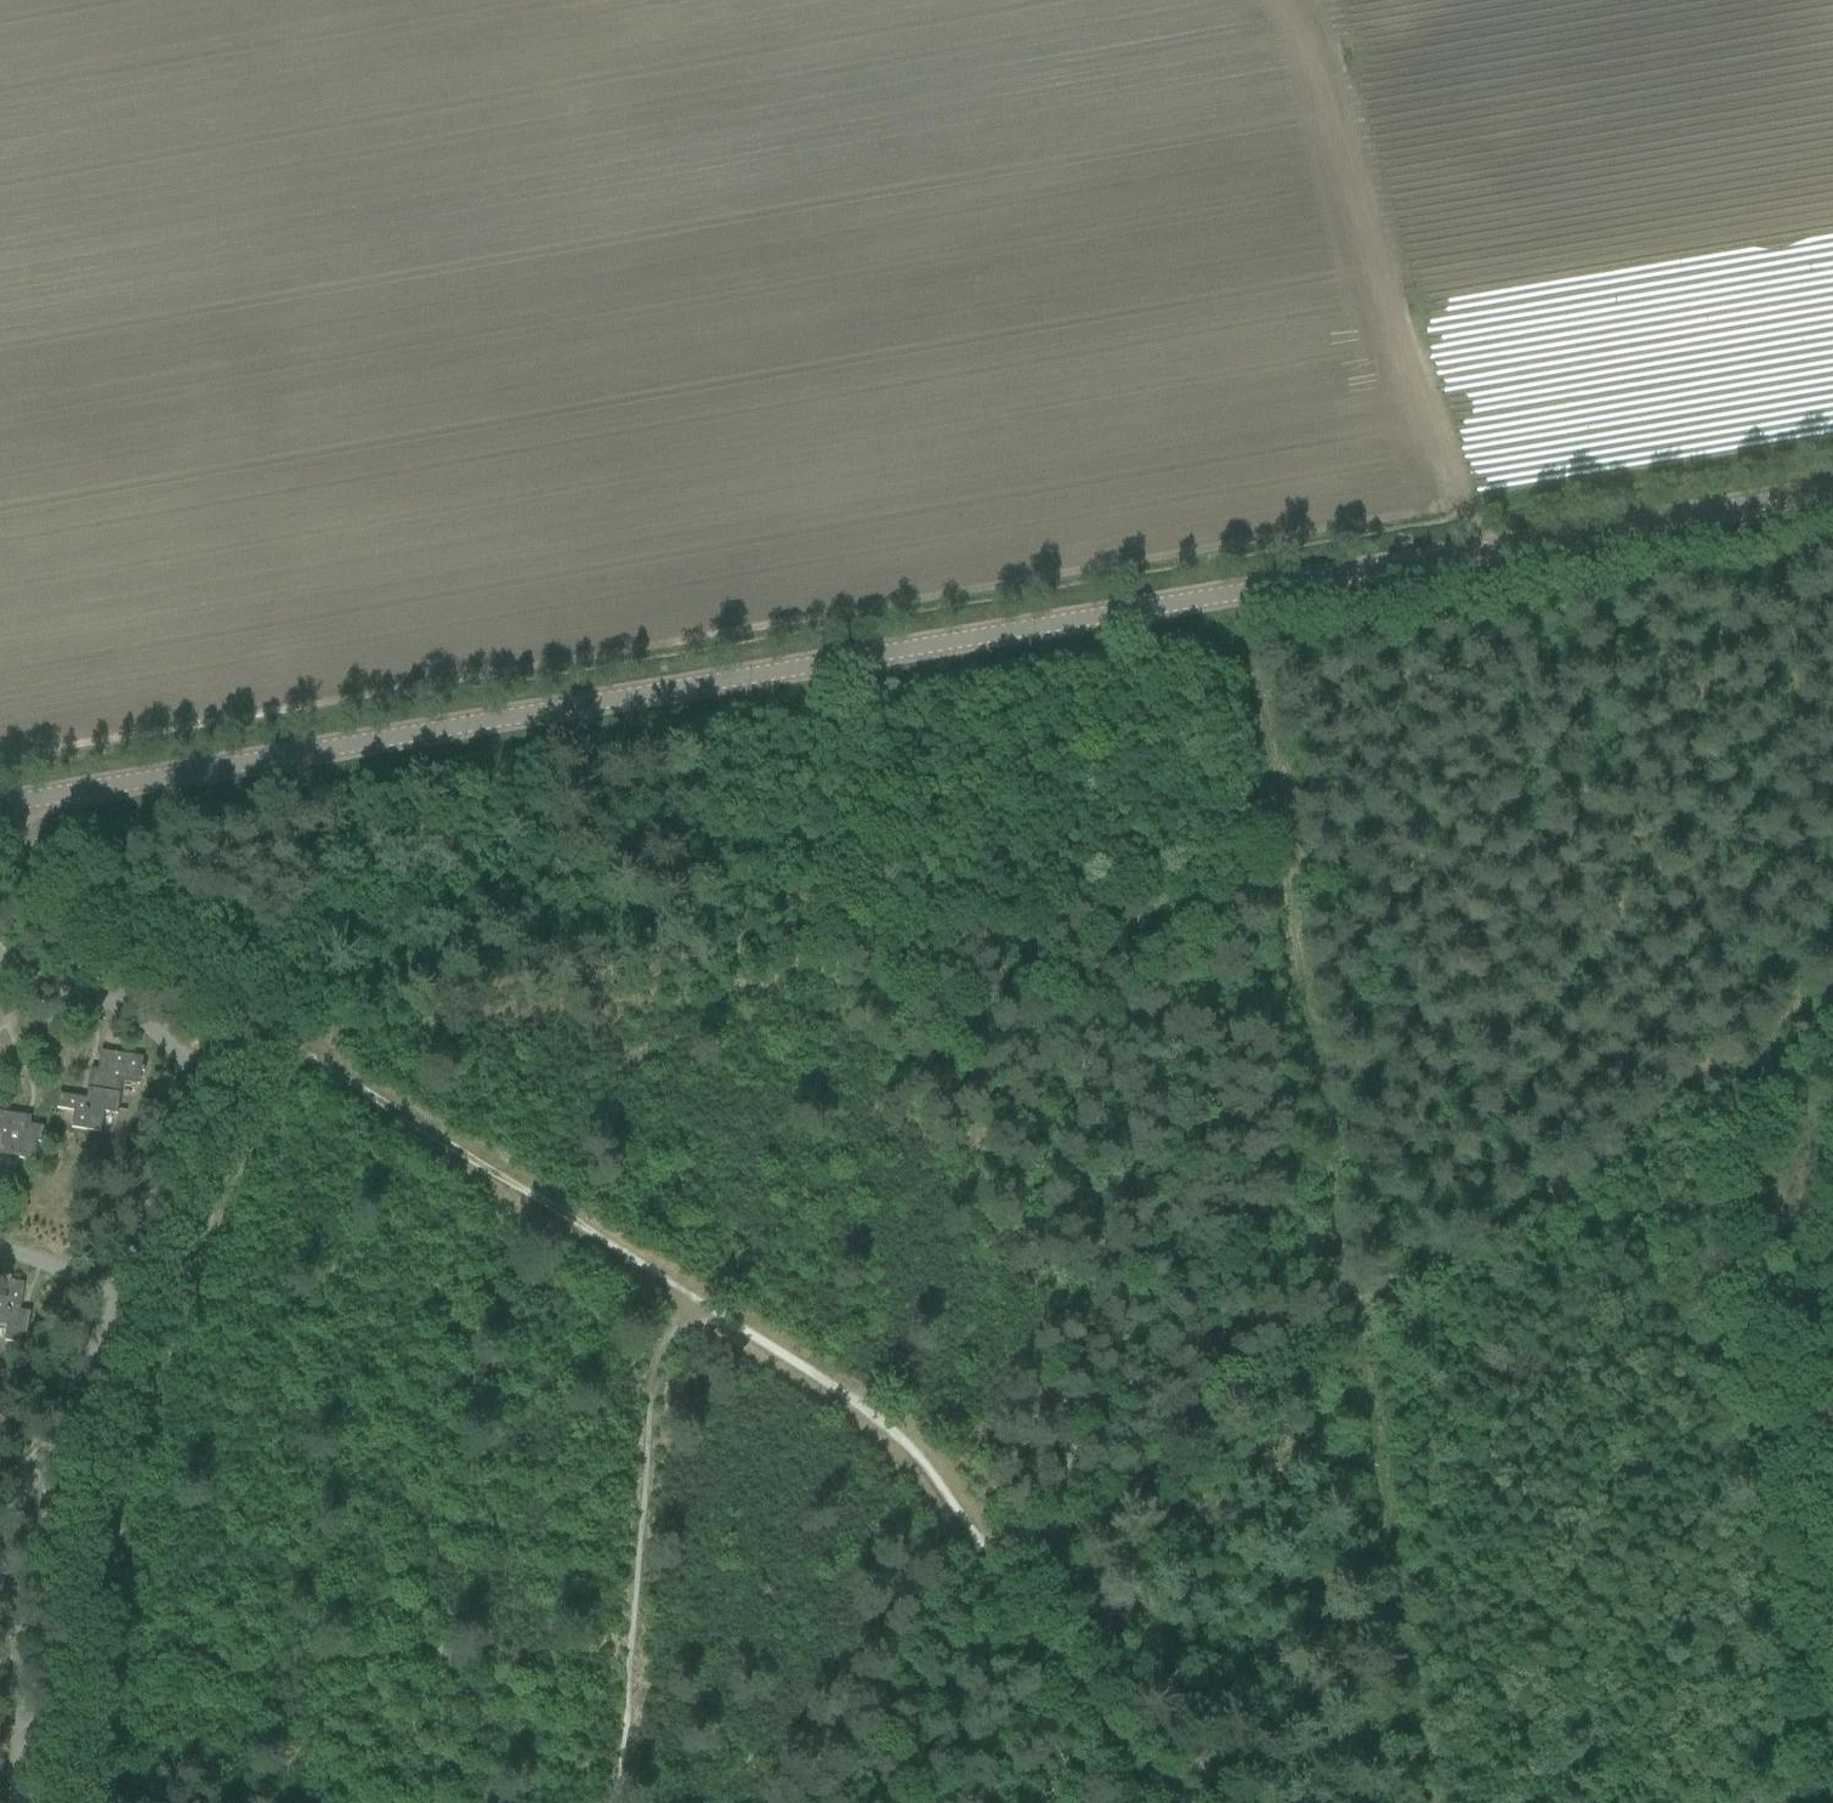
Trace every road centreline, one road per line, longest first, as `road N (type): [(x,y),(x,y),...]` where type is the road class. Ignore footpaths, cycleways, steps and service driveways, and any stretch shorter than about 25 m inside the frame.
road 1 (unclassified): [(0,806),(1832,490)]
road 2 (track): [(1229,596),(1331,1280),(1345,1290)]
road 3 (track): [(1477,552),(1331,61),(1298,0)]
road 4 (track): [(728,1323),(288,1044)]
road 5 (track): [(1345,1290),(1437,1802)]
road 6 (track): [(1014,1597),(898,1439),(825,1381),(728,1323)]
road 7 (track): [(288,1044),(38,854),(19,833),(11,804)]
road 8 (track): [(1185,1802),(1091,1701),(1014,1597)]

